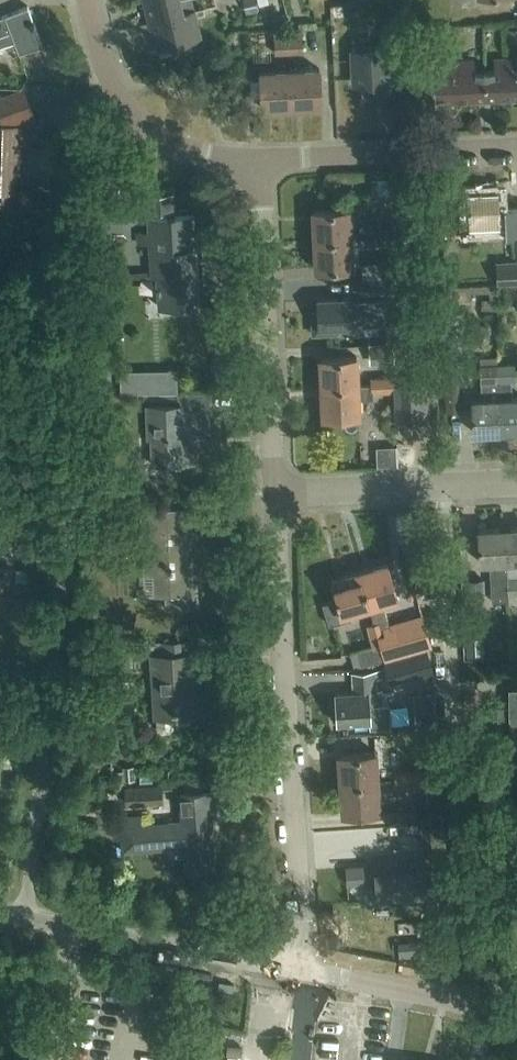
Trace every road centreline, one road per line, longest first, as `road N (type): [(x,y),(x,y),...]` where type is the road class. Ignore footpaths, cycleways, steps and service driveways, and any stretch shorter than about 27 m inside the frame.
road 1 (residential): [(24,919),(115,90)]
road 2 (residential): [(303,973),(276,493)]
road 3 (residential): [(276,493),(261,159)]
road 4 (residential): [(303,973),(24,919)]
road 5 (residential): [(261,159),(516,148)]
road 6 (residential): [(454,719),(443,486)]
road 7 (residential): [(516,1025),(465,1004),(303,973)]
road 8 (residential): [(261,159),(217,156),(148,129),(115,90)]
road 9 (residential): [(276,493),(443,486)]

